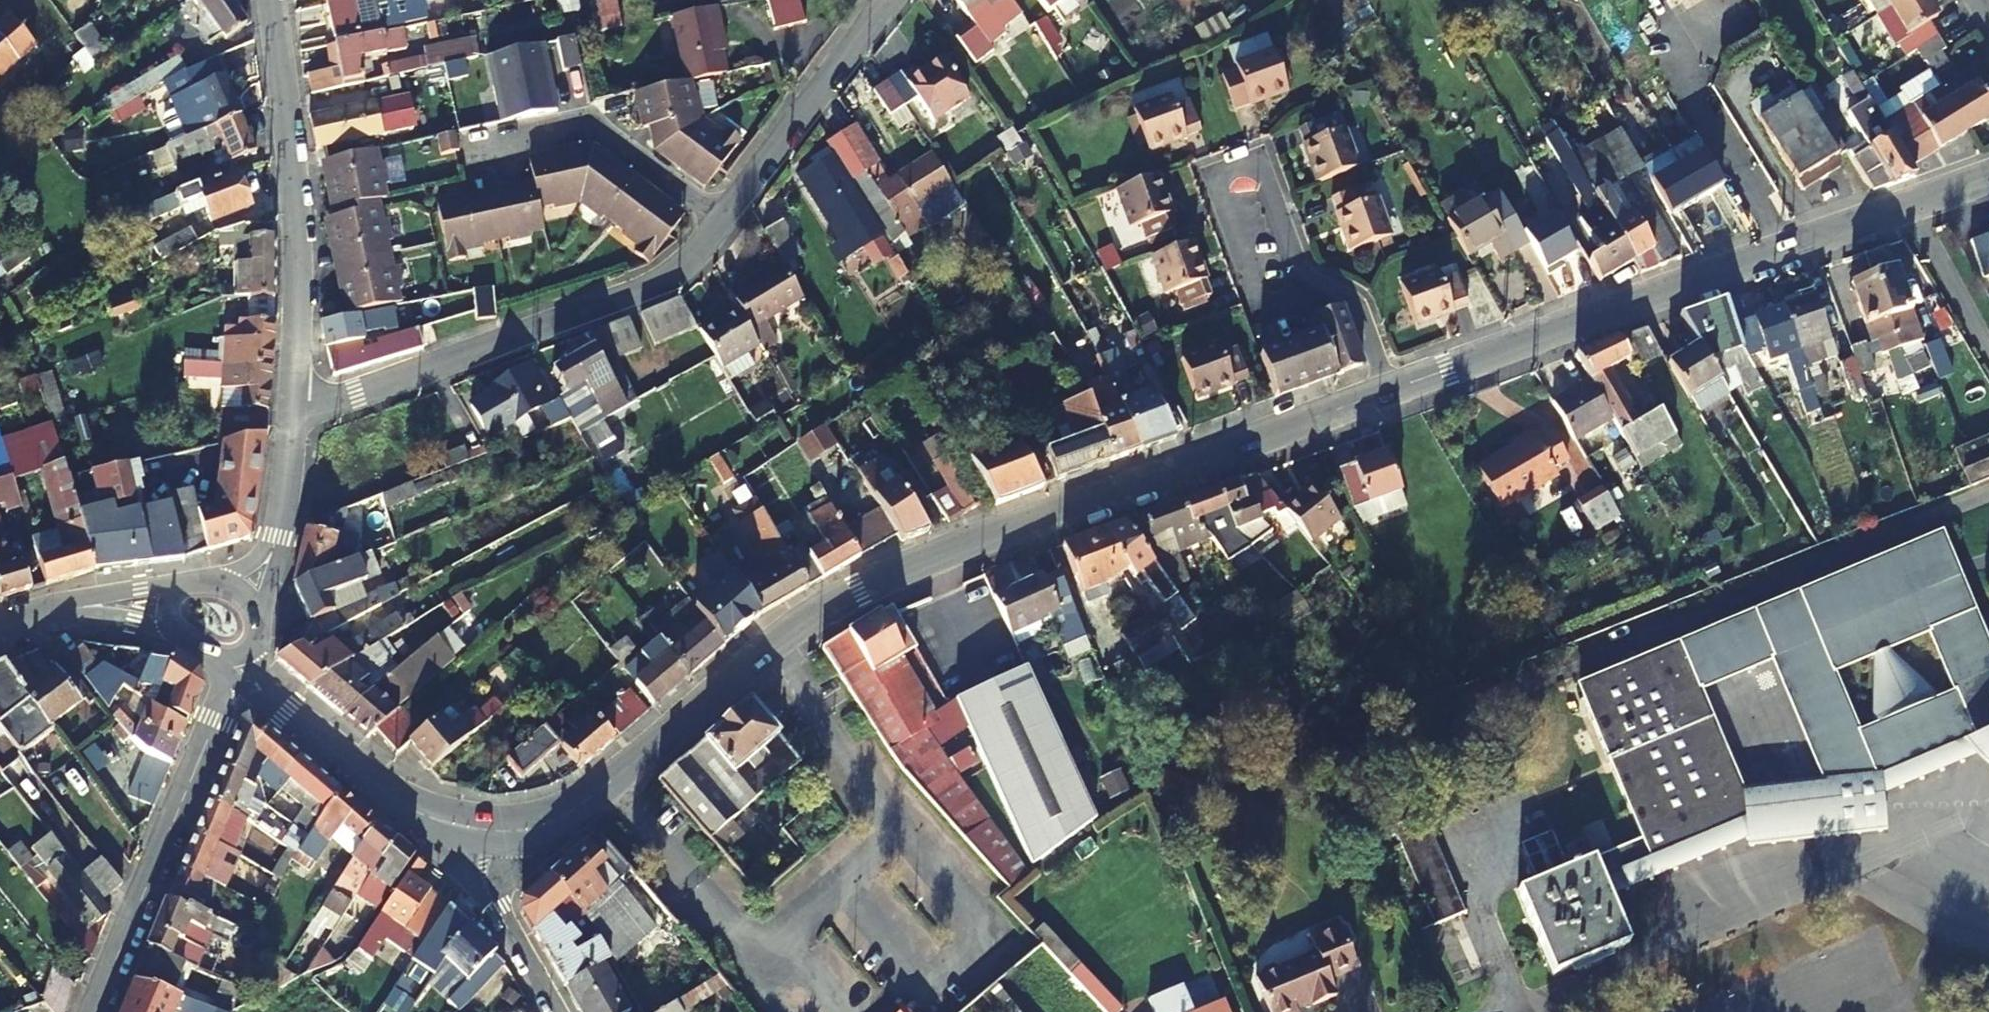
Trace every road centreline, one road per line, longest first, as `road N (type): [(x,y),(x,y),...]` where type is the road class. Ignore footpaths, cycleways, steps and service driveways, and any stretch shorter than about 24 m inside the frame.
road 1 (tertiary): [(480,828),(572,812),(777,640),(859,588),(1388,392)]
road 2 (tertiary): [(1388,392),(1988,181)]
road 3 (residential): [(726,218),(709,244),(660,281),(355,393),(296,399)]
road 4 (residential): [(296,399),(301,212),(275,0)]
road 5 (residential): [(217,660),(222,693),(215,718),(91,1011)]
road 6 (residential): [(1310,288),(1262,170),(1251,162),(1218,172),(1264,303),(1306,294)]
road 7 (residential): [(898,0),(726,218)]
road 8 (residential): [(726,218),(581,123),(484,155)]
road 9 (tertiary): [(480,828),(403,805),(270,699)]
road 10 (residential): [(553,1011),(495,910),(480,828)]
road 11 (residential): [(271,556),(296,399)]
road 12 (residential): [(1388,392),(1356,303),(1310,288)]

